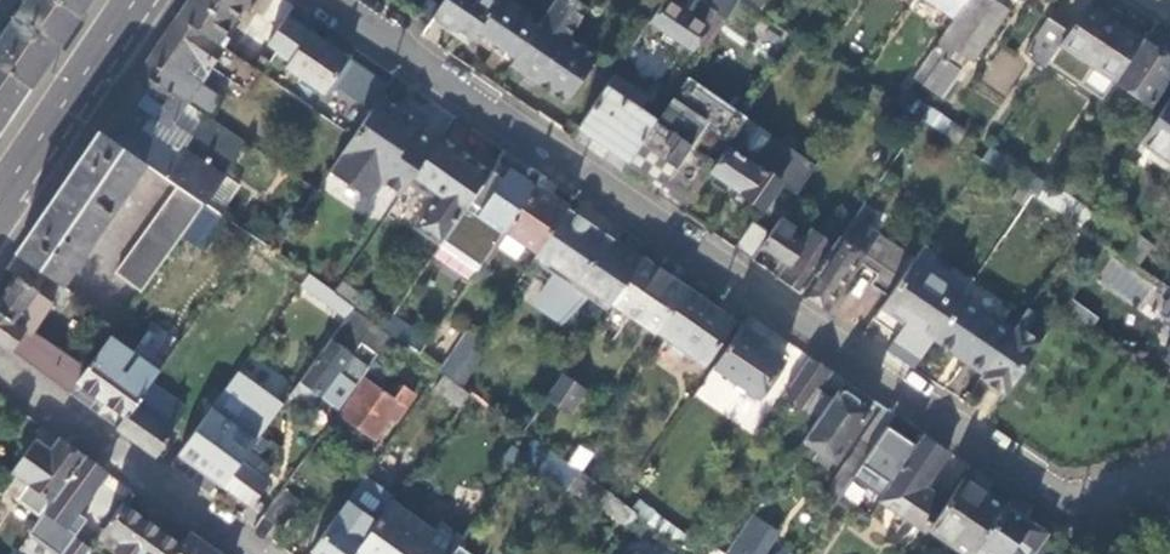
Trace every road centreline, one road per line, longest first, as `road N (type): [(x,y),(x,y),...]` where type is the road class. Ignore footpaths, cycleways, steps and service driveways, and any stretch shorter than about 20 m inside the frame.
road 1 (residential): [(337,0),(1078,510),(1169,480)]
road 2 (residential): [(258,553),(0,367)]
road 3 (secondary): [(0,203),(134,0)]

